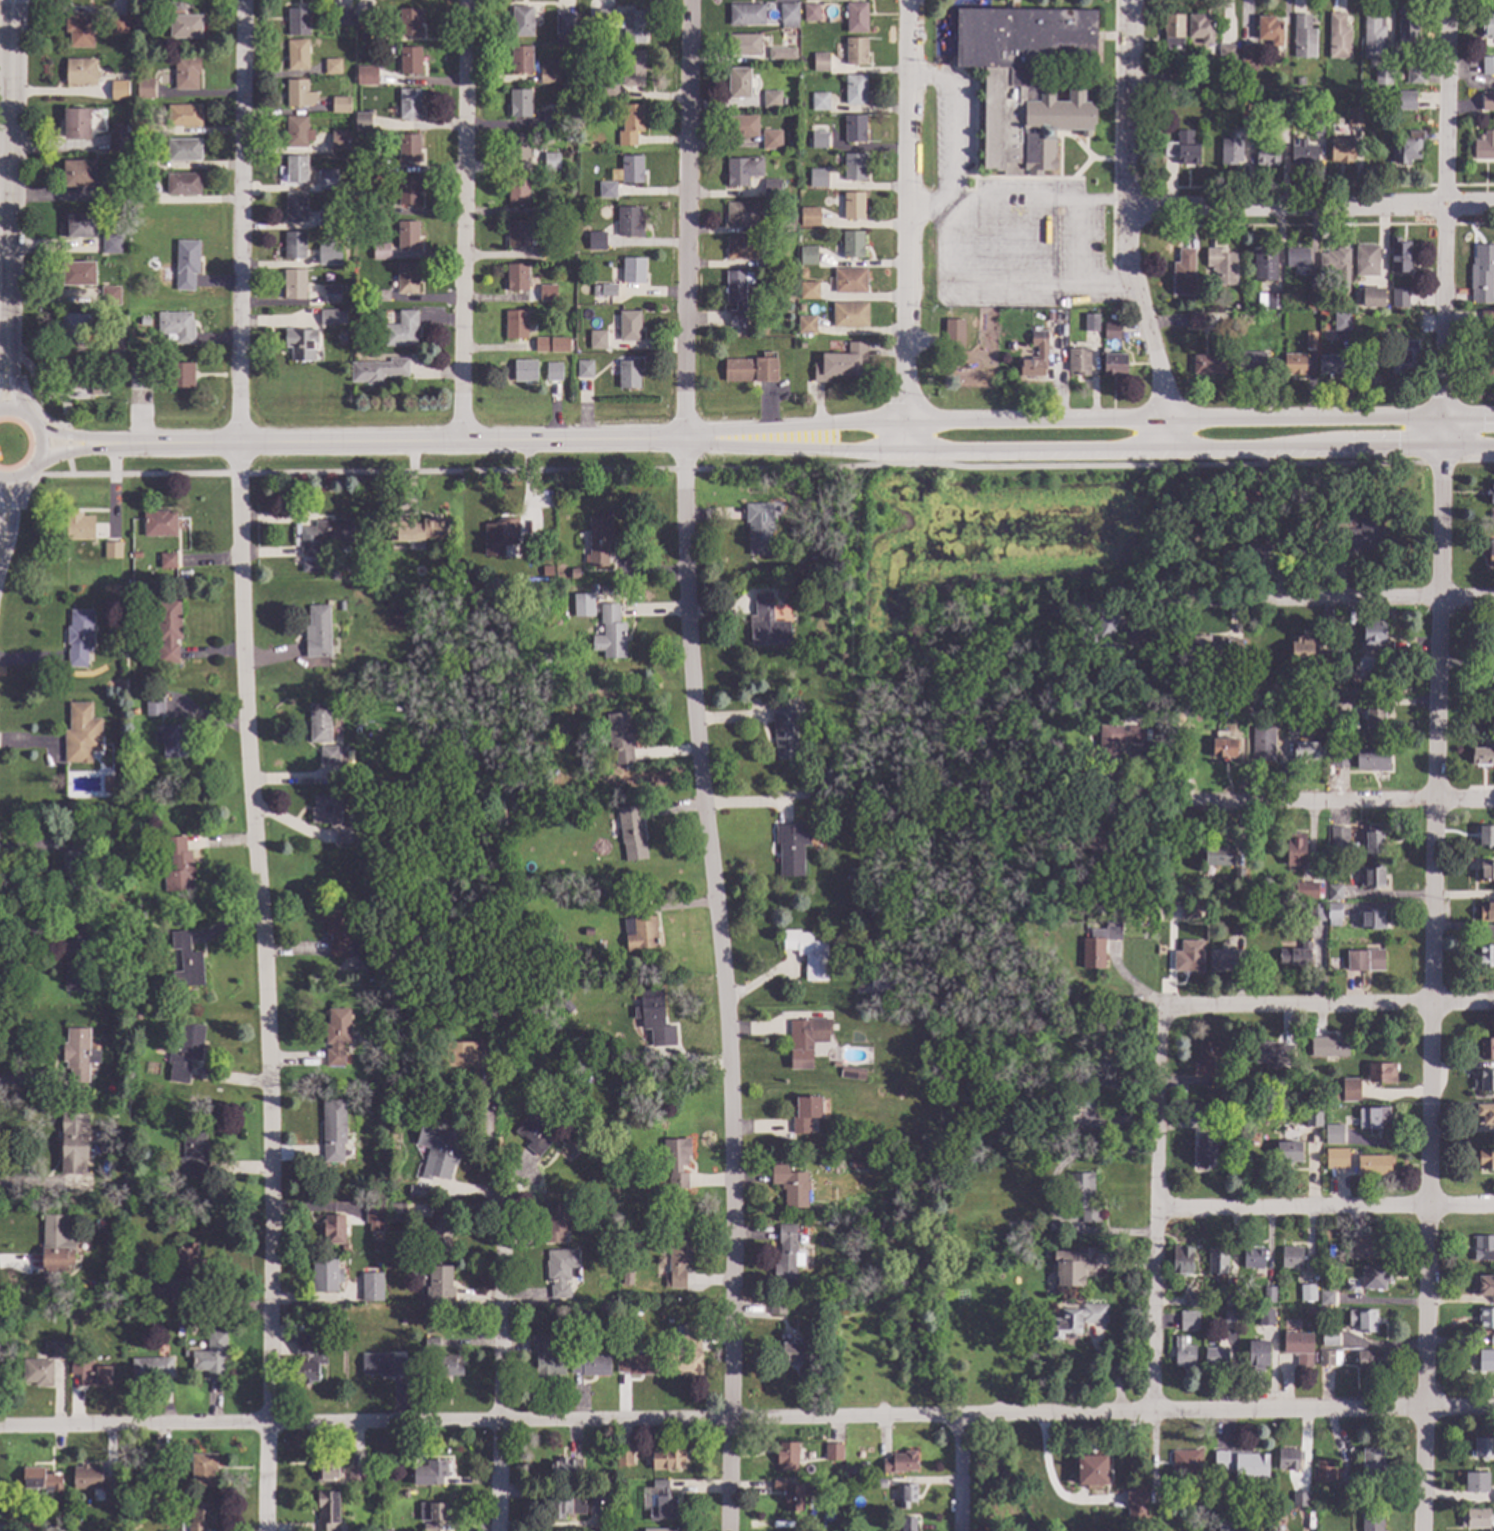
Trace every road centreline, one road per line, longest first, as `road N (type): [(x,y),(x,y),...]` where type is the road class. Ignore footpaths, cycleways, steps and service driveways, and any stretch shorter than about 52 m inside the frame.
road 1 (residential): [(690,0),(680,182),(686,585),(729,1038),(728,1530)]
road 2 (residential): [(241,0),(238,444),(264,1131),(264,1530)]
road 3 (residential): [(1446,0),(1424,1530)]
road 4 (residential): [(1493,1410),(0,1424)]
road 5 (tertiary): [(1493,415),(906,422),(684,439)]
road 6 (tertiary): [(684,439),(906,451),(1493,447)]
road 7 (tertiary): [(120,443),(684,439)]
road 8 (residential): [(1130,0),(1119,95),(1131,279),(1162,388),(1166,449)]
road 9 (residential): [(467,0),(460,442)]
road 10 (residential): [(1159,1007),(1153,1411)]
road 11 (residential): [(908,66),(906,451)]
road 12 (residential): [(1493,203),(1125,204)]
road 13 (residential): [(1493,599),(1156,607)]
road 14 (residential): [(1493,1207),(1157,1209)]
road 15 (residential): [(1493,1004),(1159,1007)]
road 16 (residential): [(501,1202),(497,1530)]
road 17 (residential): [(1493,805),(1168,810)]
road 18 (residential): [(6,323),(11,0)]
road 19 (tertiary): [(0,480),(31,468),(40,448),(31,419),(0,409)]

